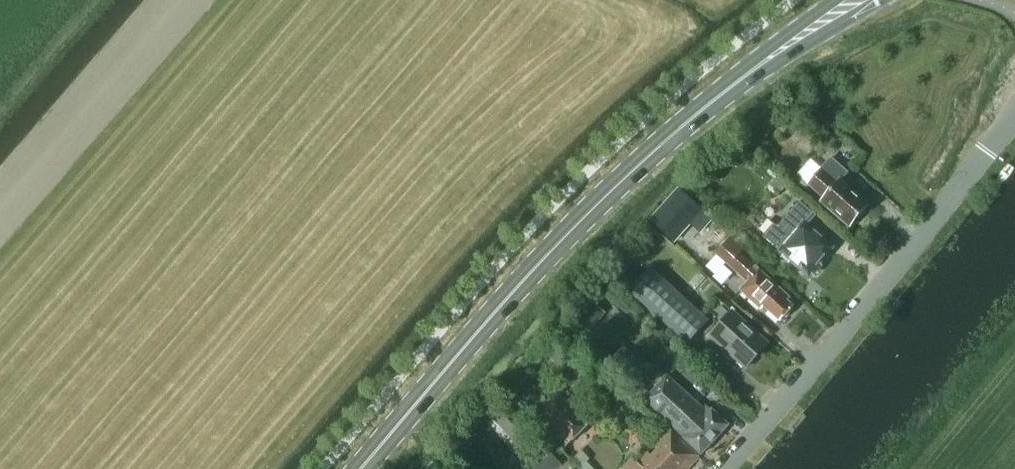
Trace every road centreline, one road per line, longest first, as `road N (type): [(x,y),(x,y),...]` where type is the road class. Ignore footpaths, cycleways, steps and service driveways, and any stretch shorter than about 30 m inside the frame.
road 1 (primary): [(357,468),(604,195),(796,38)]
road 2 (residential): [(1014,115),(738,468)]

